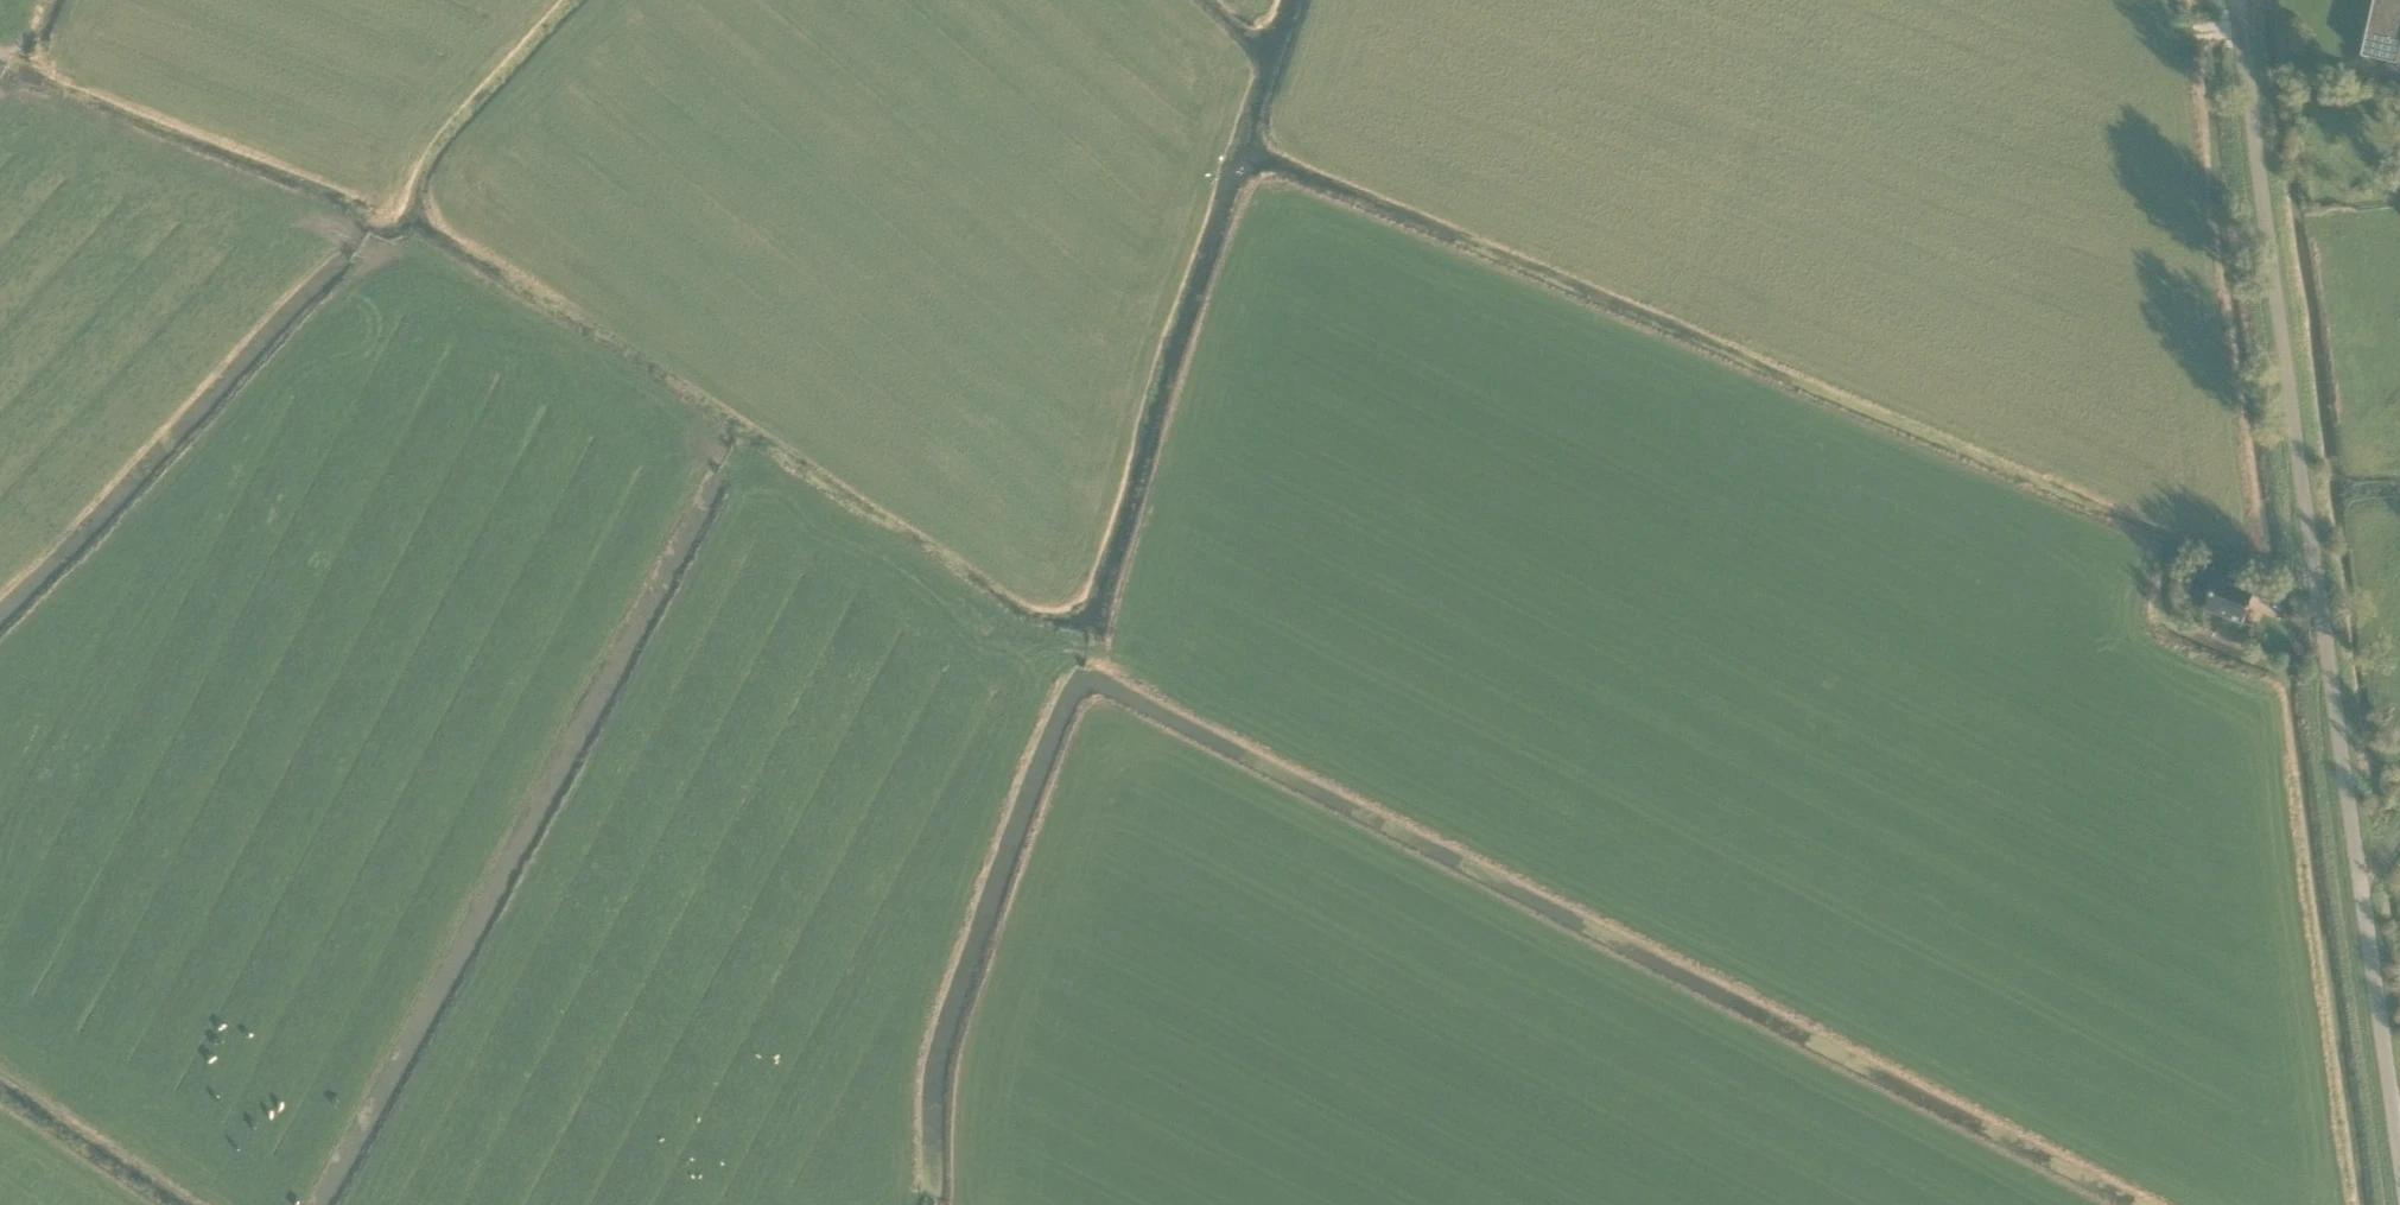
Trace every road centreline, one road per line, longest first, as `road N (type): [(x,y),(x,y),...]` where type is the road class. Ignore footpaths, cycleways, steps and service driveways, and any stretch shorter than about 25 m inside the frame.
road 1 (unclassified): [(2399,1171),(2239,0)]

